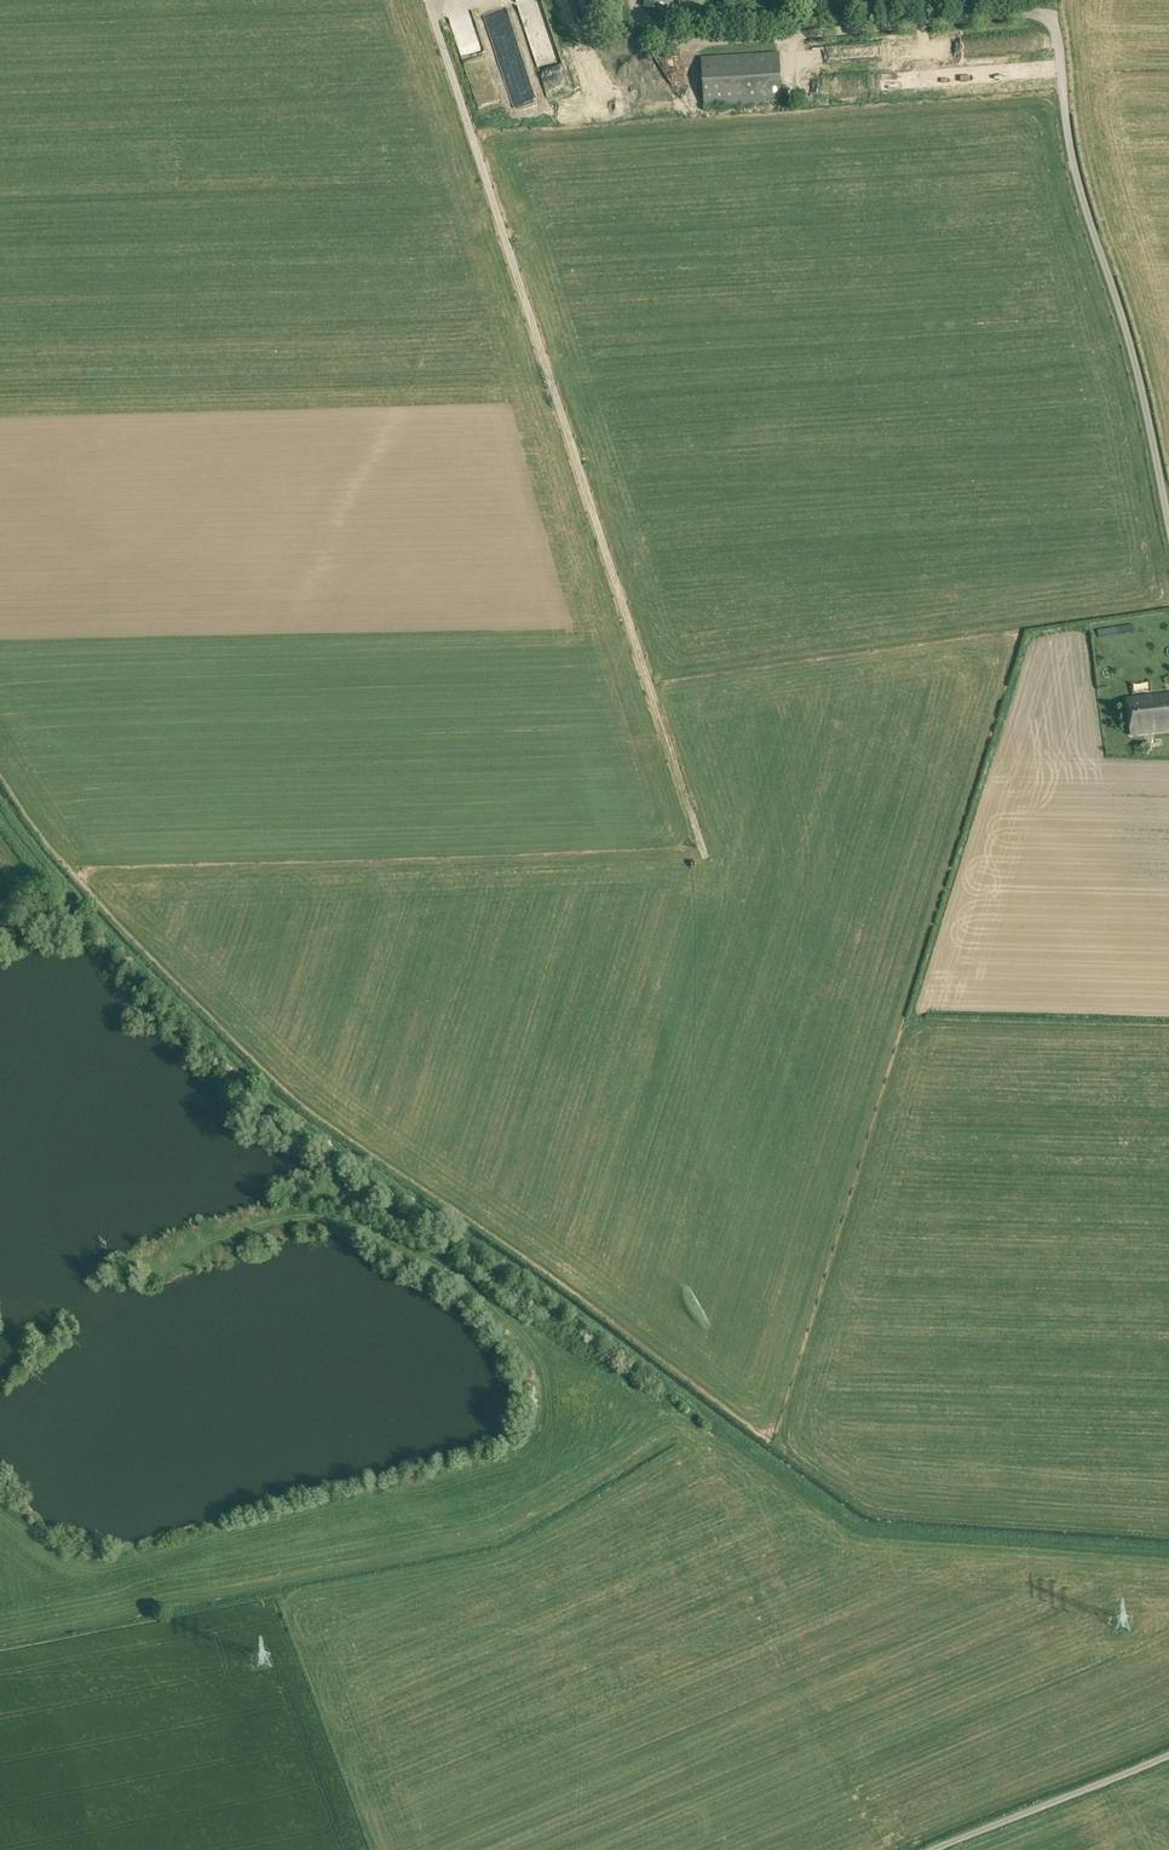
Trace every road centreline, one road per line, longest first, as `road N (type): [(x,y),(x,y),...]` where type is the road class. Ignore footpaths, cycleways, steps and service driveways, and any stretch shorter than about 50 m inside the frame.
road 1 (unclassified): [(1168,525),(1132,352),(1079,186),(1053,19),(1031,11),(691,41),(649,27),(636,0)]
road 2 (unclassified): [(932,1849),(1168,1755)]

